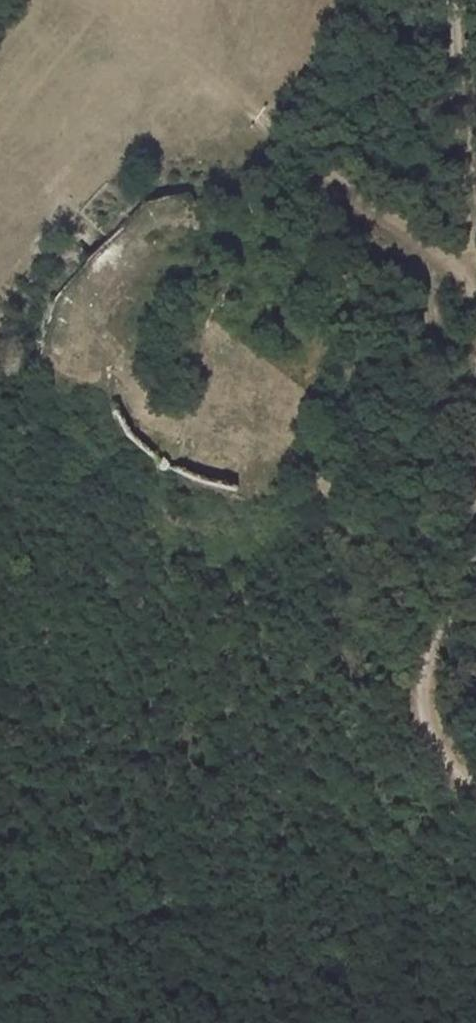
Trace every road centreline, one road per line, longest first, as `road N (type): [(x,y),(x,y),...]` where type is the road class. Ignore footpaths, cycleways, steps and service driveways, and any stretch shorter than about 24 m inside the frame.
road 1 (track): [(416,706),(472,516),(475,254)]
road 2 (track): [(271,134),(446,266),(475,305)]
road 3 (track): [(475,235),(444,0)]

